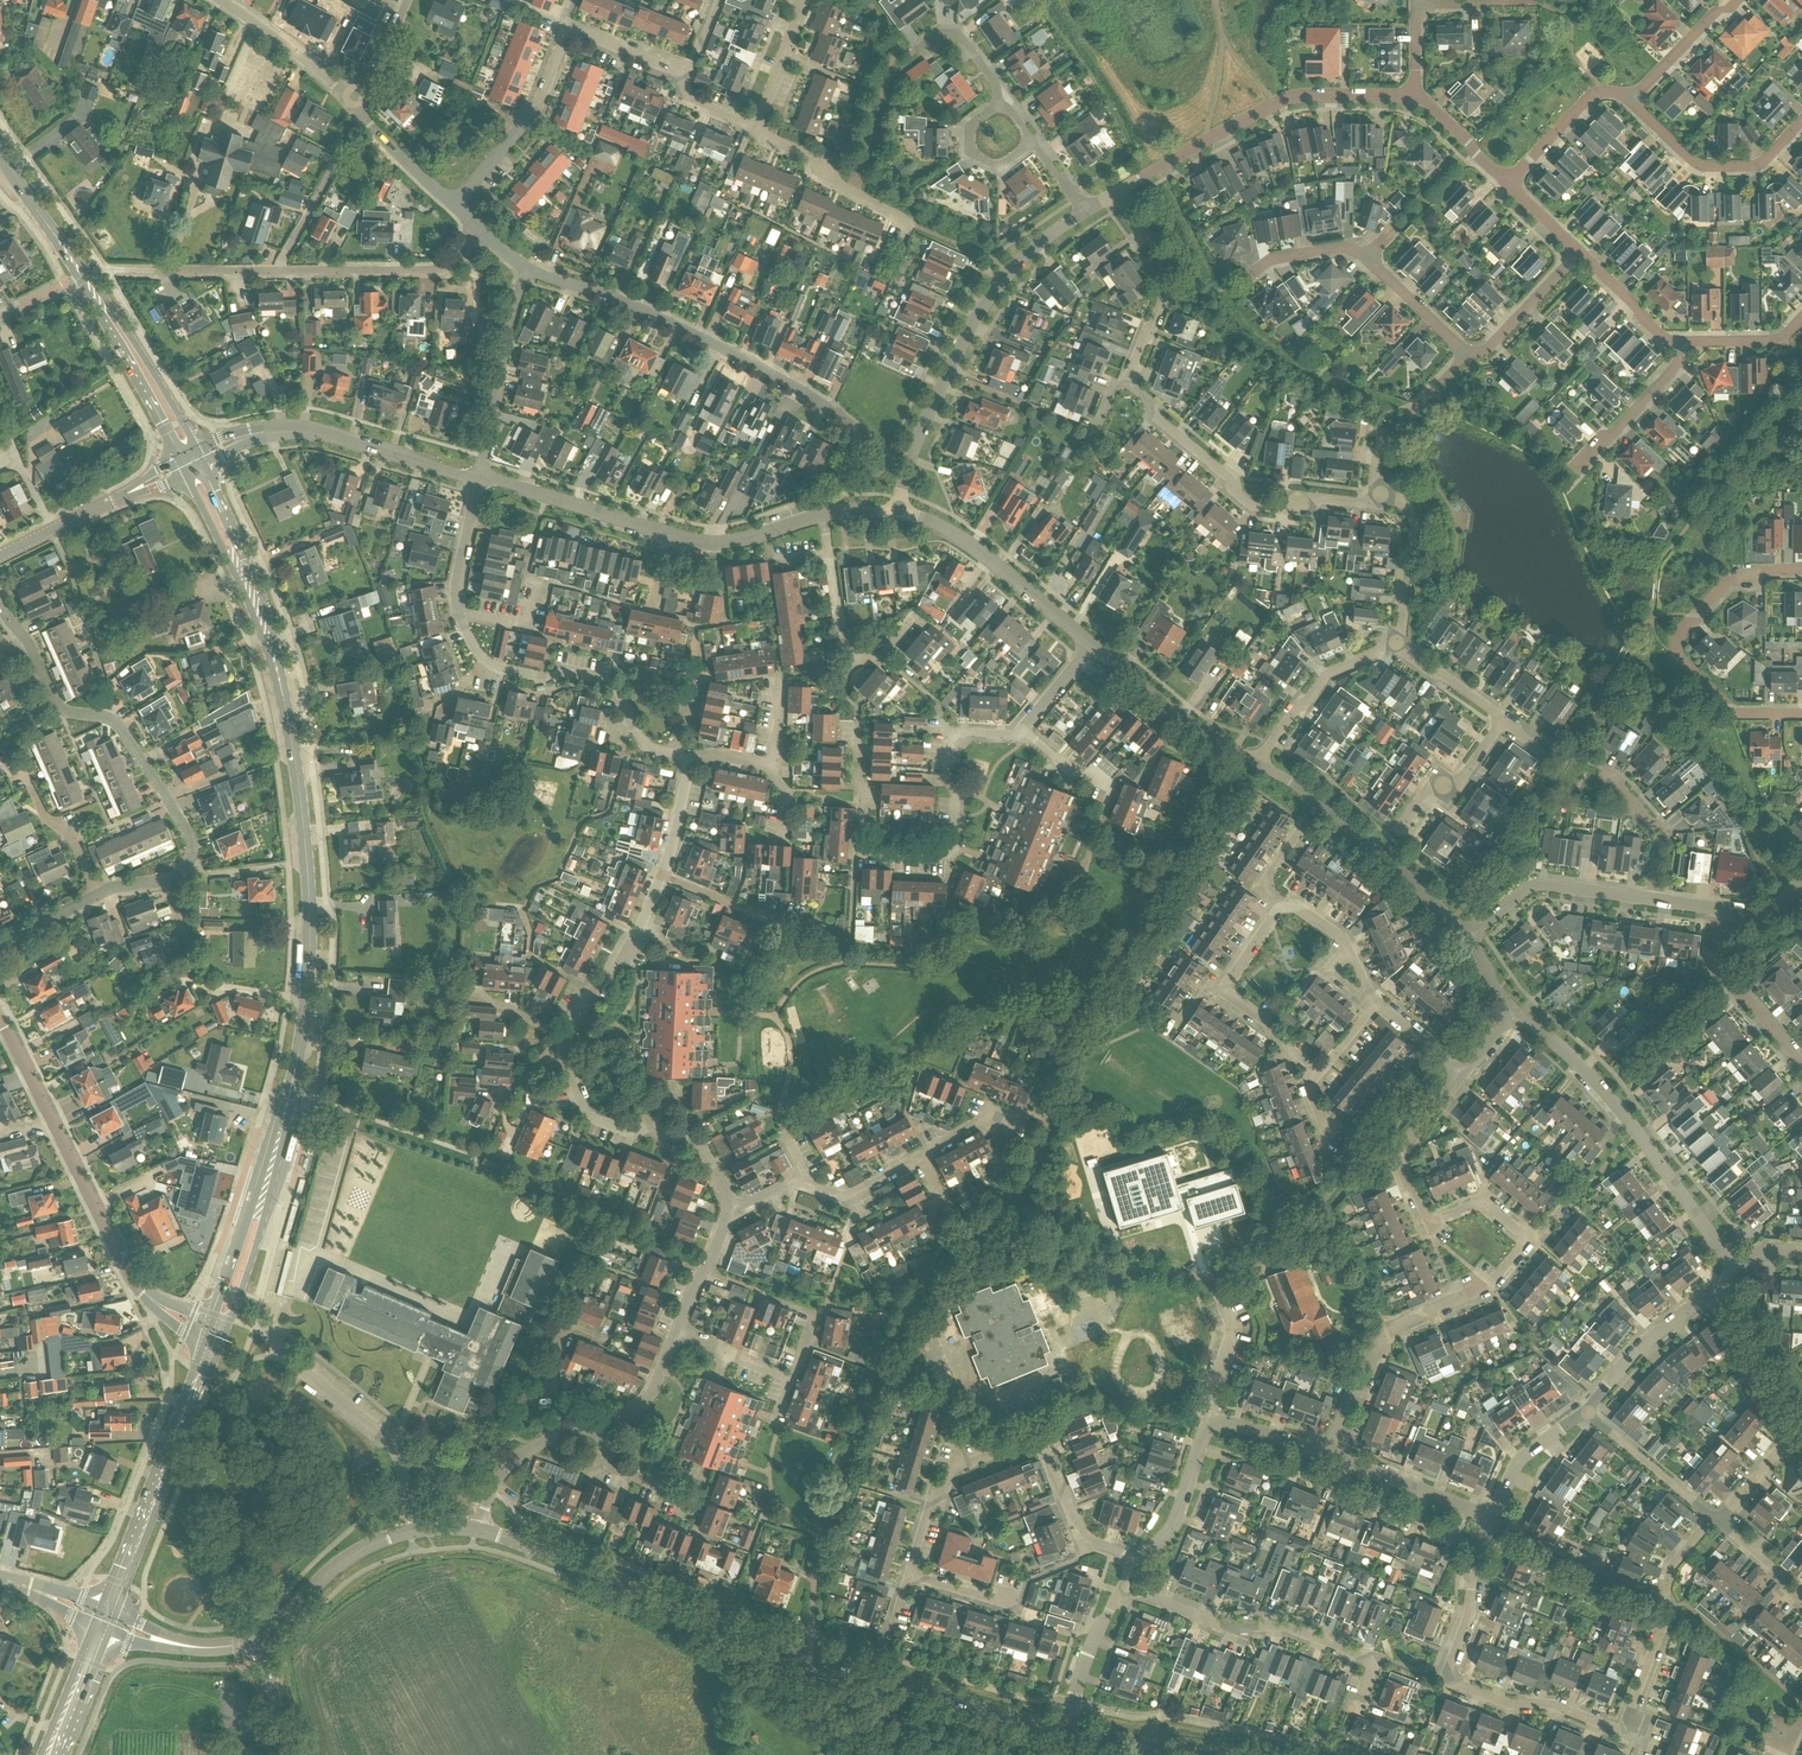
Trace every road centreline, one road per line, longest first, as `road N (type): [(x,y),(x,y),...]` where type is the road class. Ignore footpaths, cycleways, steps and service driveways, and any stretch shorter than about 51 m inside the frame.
road 1 (secondary): [(215,1332),(293,1077),(306,995),(309,887),(283,695)]
road 2 (residential): [(1485,1516),(1472,1601),(1449,1670),(1454,1681),(1517,1705),(1550,1704),(1625,1730),(1667,1619),(1676,1560),(1716,1520)]
road 3 (residential): [(1398,645),(1413,519),(1392,496),(1366,504),(1304,498),(1285,510),(1254,508),(1149,412),(1131,379)]
road 4 (residential): [(674,754),(631,731),(601,676),(566,670),(541,682),(491,669),(475,655),(457,595),(480,477)]
road 5 (residential): [(880,450),(827,408),(718,345),(523,268)]
road 6 (residential): [(97,892),(170,878),(190,856),(190,839),(118,724),(57,705),(27,640)]
road 7 (residential): [(1024,726),(955,741),(958,846),(942,856),(866,848),(864,728)]
road 8 (residential): [(215,1332),(153,1300),(128,1273),(0,1020)]
road 9 (residential): [(908,1577),(930,1505),(946,1496),(957,1468),(1041,1439),(1083,1542),(1131,1557)]
road 10 (residential): [(896,512),(933,407),(998,283),(1084,210)]
road 11 (secondary): [(815,1655),(476,1529)]
road 12 (tertiary): [(1731,1261),(1613,1101),(1517,1013)]
road 13 (residential): [(1115,193),(1300,94),(1415,94)]
road 14 (residential): [(1327,1455),(1351,1394),(1367,1389),(1392,1331),(1491,1281),(1533,1240)]
road 15 (residential): [(1801,713),(1739,712),(1675,648),(1696,614),(1736,577),(1801,570)]
road 16 (residential): [(1360,1707),(1376,1663),(1285,1626),(1214,1622),(1129,1588)]
road 17 (residential): [(1533,1240),(1486,1200),(1431,1222),(1394,1156),(1463,1076)]
road 18 (secondary): [(107,1610),(215,1332)]
road 19 (residential): [(1366,258),(1466,354),(1482,353),(1577,253)]
road 20 (tertiary): [(1470,934),(1344,822),(1259,761)]
road 21 (secondary): [(196,448),(123,325),(47,224)]
road 22 (secondary): [(47,224),(177,458)]
road 23 (secondary): [(1064,1731),(815,1655)]
road 24 (secondary): [(283,695),(264,600),(205,464)]
road 25 (residential): [(735,1209),(701,1147),(592,1117),(568,1061)]
road 26 (secondary): [(186,474),(283,695)]
road 27 (tertiary): [(1093,646),(972,548),(896,512)]
road 28 (residential): [(915,619),(881,656),(858,658),(842,641),(824,515)]
road 29 (tertiary): [(480,477),(313,431),(264,432)]
road 30 (residential): [(483,234),(438,270),(277,272)]
road 31 (residential): [(1801,122),(1760,165),(1701,166),(1631,100)]
road 32 (residential): [(480,477),(523,268)]
road 33 (residential): [(453,206),(521,128),(569,30)]
road 34 (tertiary): [(1589,1411),(1646,1336),(1725,1283),(1731,1261)]
road 35 (residential): [(1131,379),(1165,292),(1163,266),(1115,193)]
road 36 (tertiary): [(1259,761),(1208,738),(1093,646)]
road 37 (residential): [(413,1529),(390,1444),(305,1372)]
road 38 (residential): [(1470,934),(1538,884),(1649,900)]
road 39 (tertiary): [(668,534),(480,477)]
road 40 (secondary): [(413,1529),(348,1557),(255,1639)]
road 41 (residential): [(912,224),(832,182),(819,163),(771,144),(756,127)]
road 42 (residential): [(1259,761),(1330,674),(1398,645)]
road 43 (residential): [(277,272),(363,109)]
road 44 (residential): [(1801,1065),(1720,969),(1723,911)]
road 45 (residential): [(363,109),(220,0)]
road 46 (tertiary): [(1327,1455),(1485,1516)]
road 47 (residential): [(566,1433),(552,1370),(568,1324),(620,1343)]
road 48 (residential): [(1716,1520),(1589,1411)]
road 49 (tertiary): [(1131,1557),(1169,1535),(1207,1432),(1218,1425)]
road 50 (residential): [(1580,467),(1679,363),(1683,344)]
road 51 (residential): [(1631,100),(1606,91),(1590,97),(1508,183)]
road 52 (residential): [(1649,900),(1660,838),(1596,765)]
road 53 (tertiary): [(824,515),(719,542),(668,534)]
road 54 (tertiary): [(1064,1731),(1088,1655),(1113,1602),(1129,1588)]
road 55 (residential): [(1381,1005),(1362,988),(1343,936),(1278,900)]
road 56 (residential): [(1399,824),(1429,786),(1459,779),(1504,721)]
road 57 (tertiary): [(1485,1516),(1529,1450),(1589,1411)]
road 58 (residential): [(1218,1425),(1214,1400),(1230,1313),(1218,1278)]
road 59 (residential): [(1631,100),(1716,11),(1739,0)]
road 60 (residential): [(1008,100),(972,122),(972,151),(996,166),(1037,143)]
road 61 (residential): [(1236,289),(1273,258),(1350,247),(1366,258)]
road 62 (residential): [(97,892),(68,831),(47,819),(24,771)]
road 63 (tertiary): [(0,556),(128,493)]
road 64 (residential): [(1577,253),(1670,343),(1683,344)]
road 65 (secondary): [(100,1627),(39,1754)]
road 66 (residential): [(663,875),(793,928)]
road 67 (residential): [(678,1333),(697,1282),(712,1273),(735,1209)]
road 68 (secondary): [(1202,1754),(1064,1731)]
road 69 (residential): [(476,1529),(506,1468),(566,1433)]
road 70 (residential): [(756,127),(805,0)]
road 71 (residential): [(693,1501),(613,1471),(601,1422)]
road 72 (secondary): [(60,1754),(97,1662),(100,1627)]
road 73 (residential): [(453,206),(363,109)]
road 74 (residential): [(1104,815),(1110,793),(1024,726)]
road 75 (residential): [(1504,721),(1398,645)]
road 76 (residential): [(565,1037),(638,930)]
road 77 (residential): [(1323,1065),(1220,987)]
road 78 (residential): [(1415,94),(1508,183)]
road 79 (residential): [(601,1422),(647,1404),(678,1333)]
road 80 (residential): [(1683,344),(1783,338),(1801,319)]
road 81 (residential): [(793,1380),(678,1333)]
road 82 (residential): [(1415,3),(1538,1)]
road 83 (residential): [(684,73),(569,30)]
road 84 (residential): [(663,875),(691,757)]
road 85 (tertiary): [(291,1754),(255,1639)]
road 86 (residential): [(1008,100),(954,34),(922,47)]

